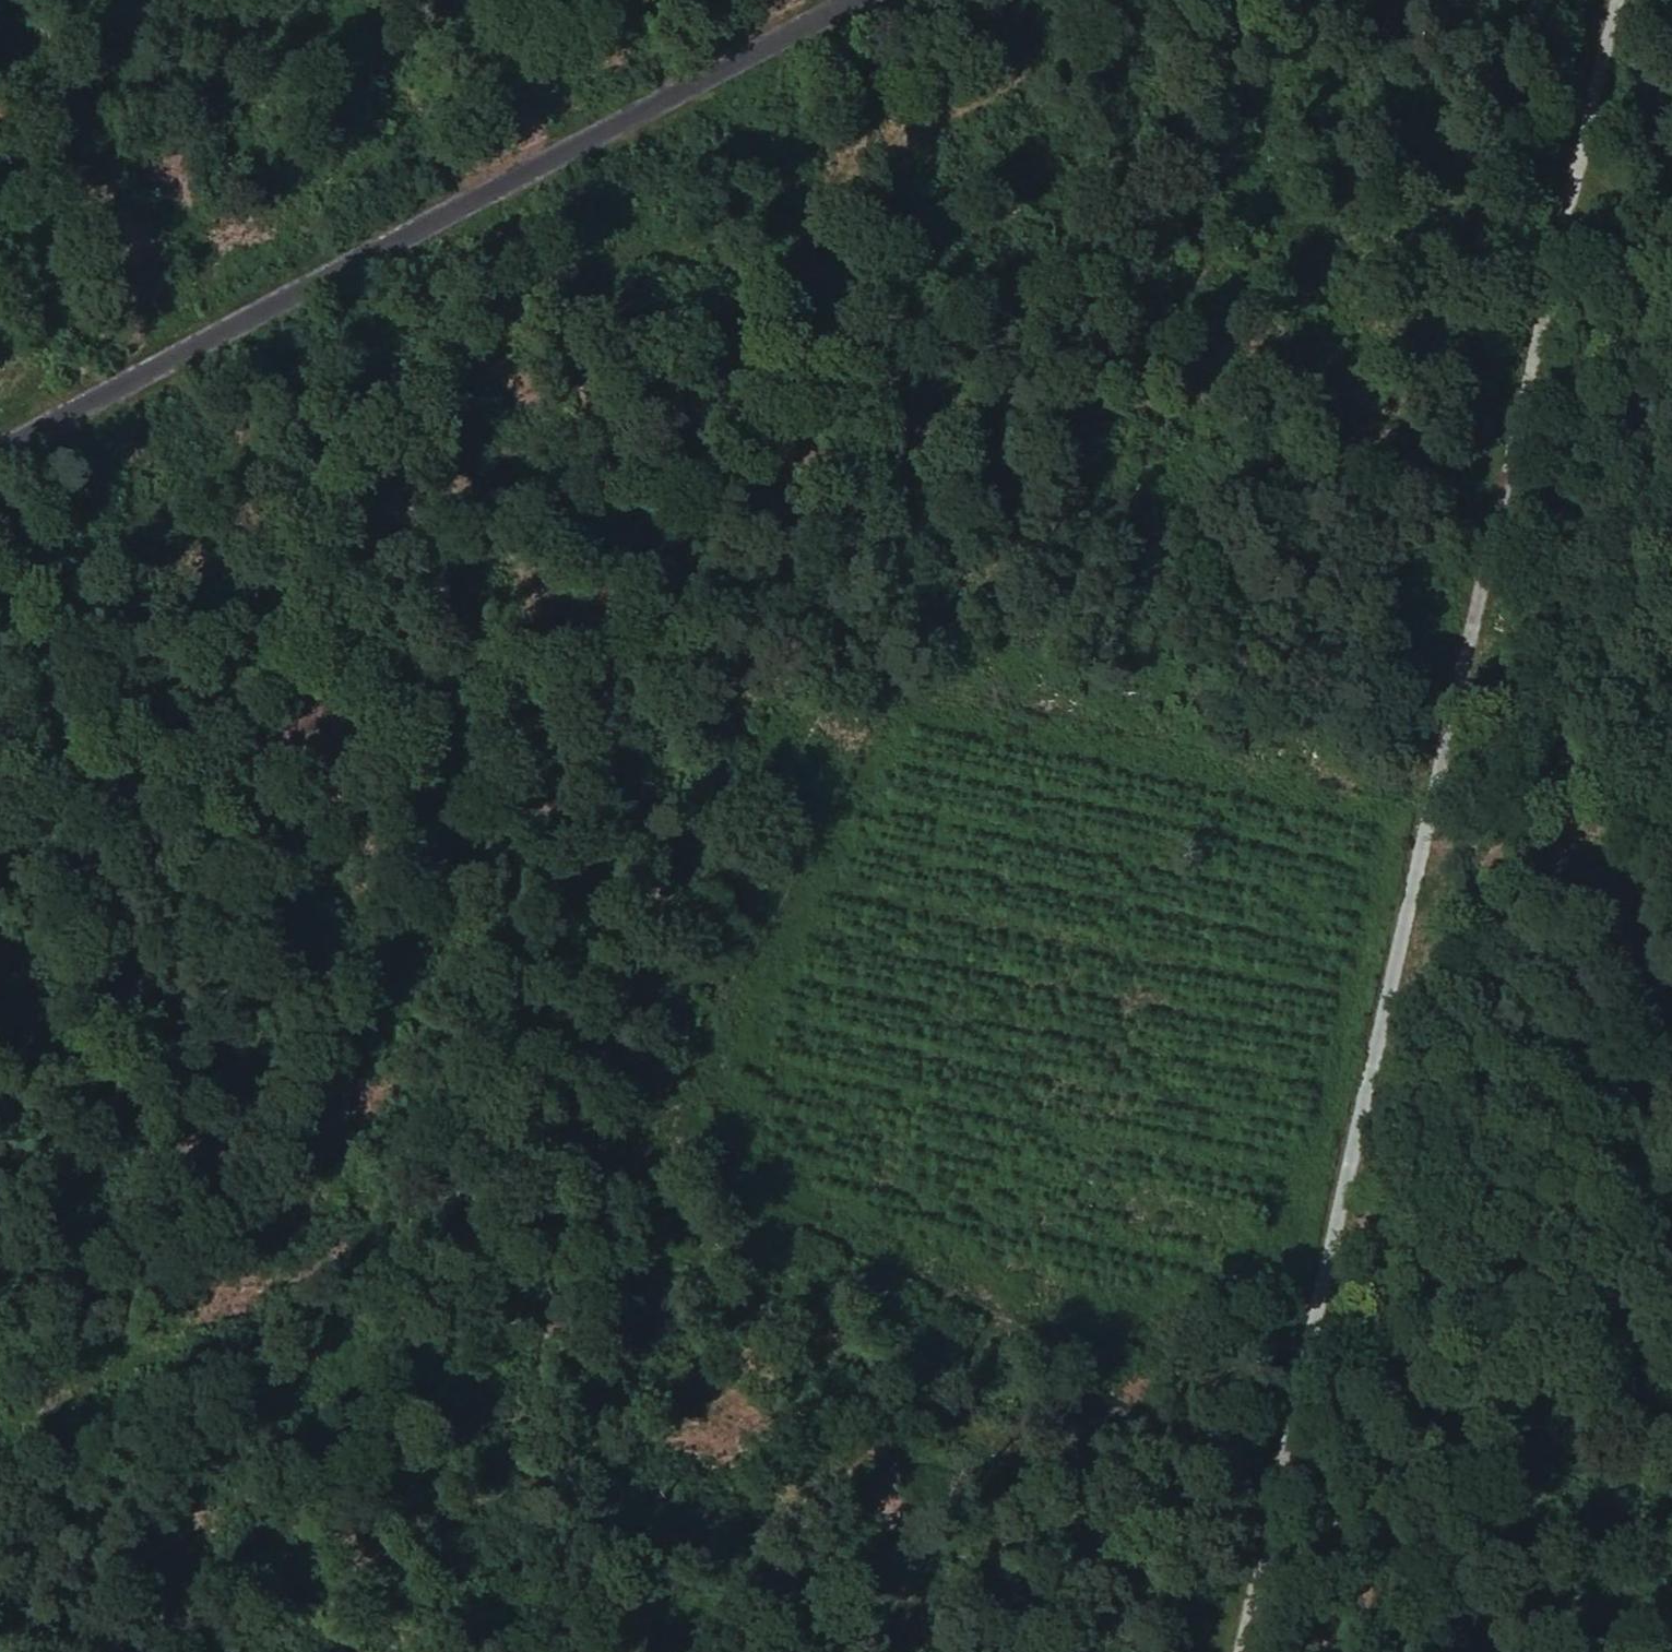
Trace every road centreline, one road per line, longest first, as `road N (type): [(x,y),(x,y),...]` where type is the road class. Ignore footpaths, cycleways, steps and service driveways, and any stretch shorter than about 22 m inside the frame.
road 1 (track): [(1620,0),(1242,1651)]
road 2 (unclassified): [(861,0),(0,456)]

